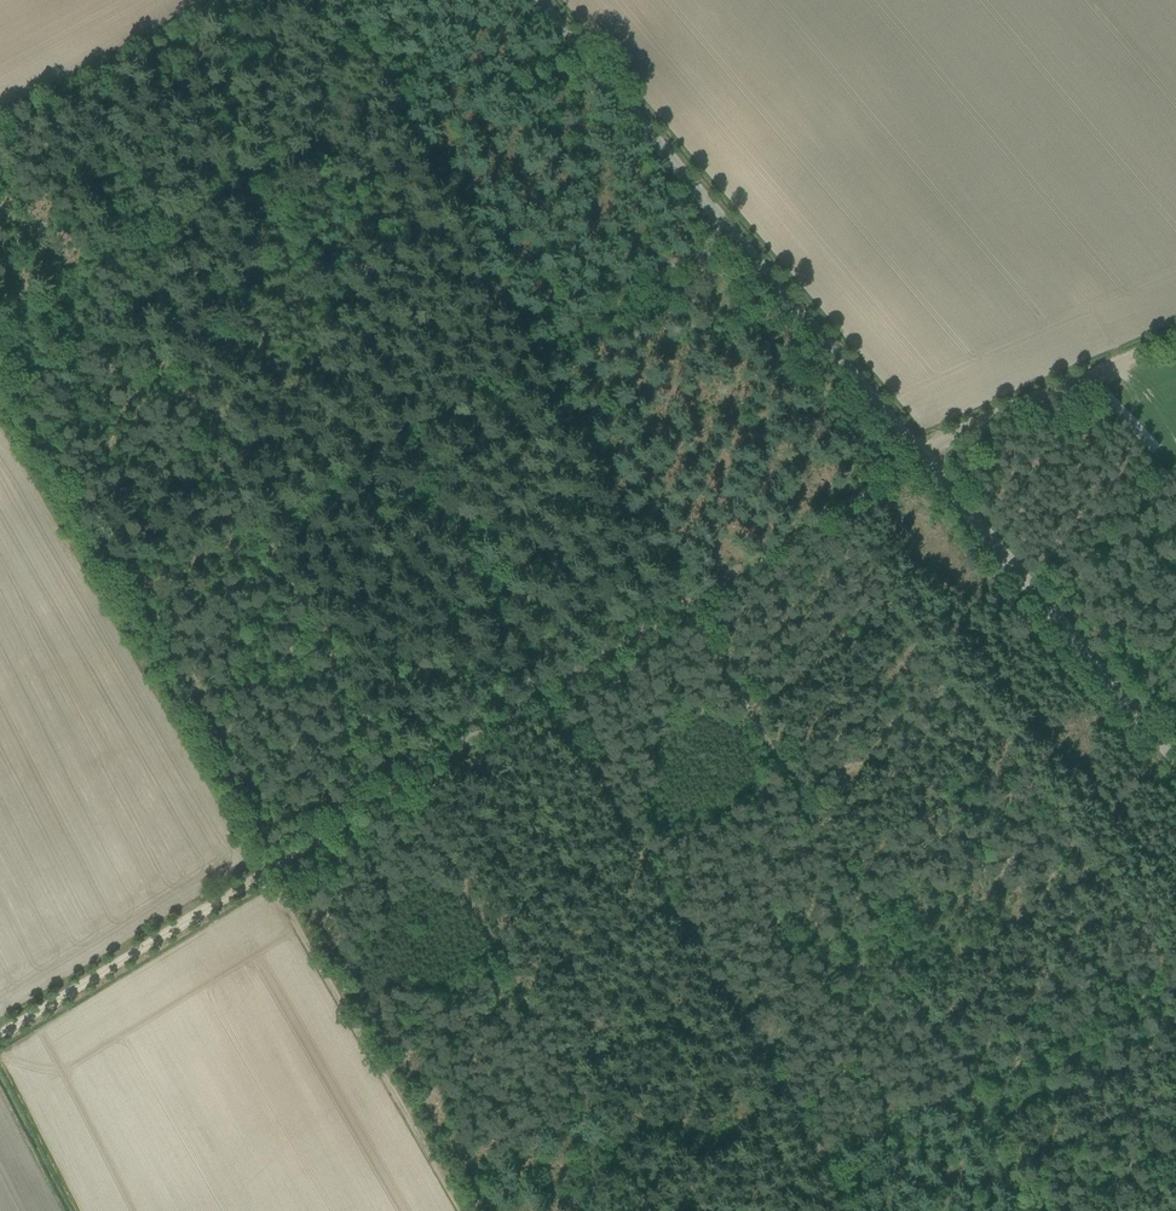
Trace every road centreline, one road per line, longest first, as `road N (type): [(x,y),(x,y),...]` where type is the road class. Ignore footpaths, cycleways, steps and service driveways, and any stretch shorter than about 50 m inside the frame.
road 1 (unclassified): [(1175,761),(543,0)]
road 2 (track): [(555,342),(982,1071)]
road 3 (track): [(557,678),(897,462),(1175,339)]
road 4 (track): [(557,678),(830,1143)]
road 5 (track): [(659,1210),(415,770)]
road 6 (track): [(0,1034),(226,903),(415,770)]
road 7 (track): [(415,770),(269,514),(415,426)]
road 8 (track): [(267,875),(463,1210)]
road 9 (track): [(415,426),(557,678)]
road 10 (track): [(415,770),(557,678)]
road 11 (track): [(830,1143),(982,1071)]
road 12 (track): [(555,342),(415,426)]
road 13 (track): [(662,279),(691,319),(722,313),(729,292),(708,253)]
road 14 (track): [(555,342),(662,279)]

